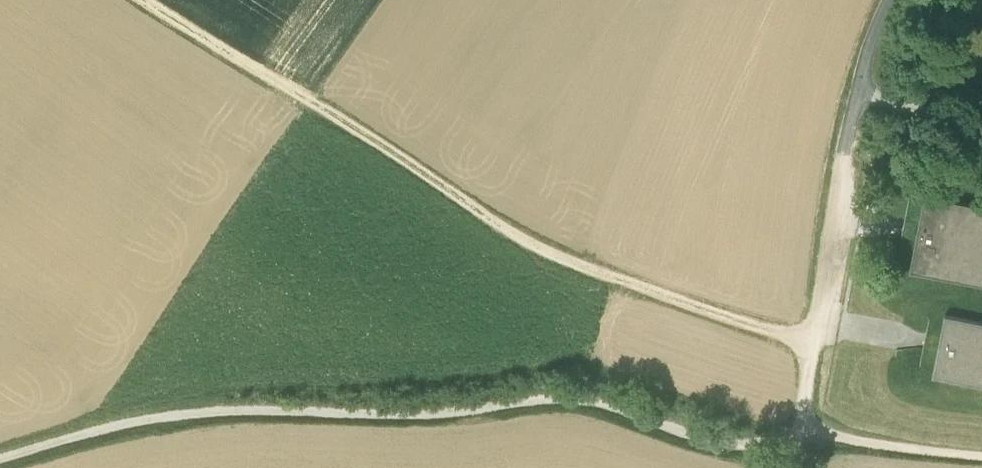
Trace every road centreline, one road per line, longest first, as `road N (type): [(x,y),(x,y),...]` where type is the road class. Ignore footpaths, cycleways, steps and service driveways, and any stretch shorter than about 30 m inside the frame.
road 1 (track): [(0,456),(184,413),(399,414),(569,399),(605,402),(712,442),(754,445),(800,433)]
road 2 (track): [(153,0),(524,239),(812,347)]
road 3 (track): [(800,433),(856,96),(981,121)]
road 4 (track): [(981,456),(800,433)]

